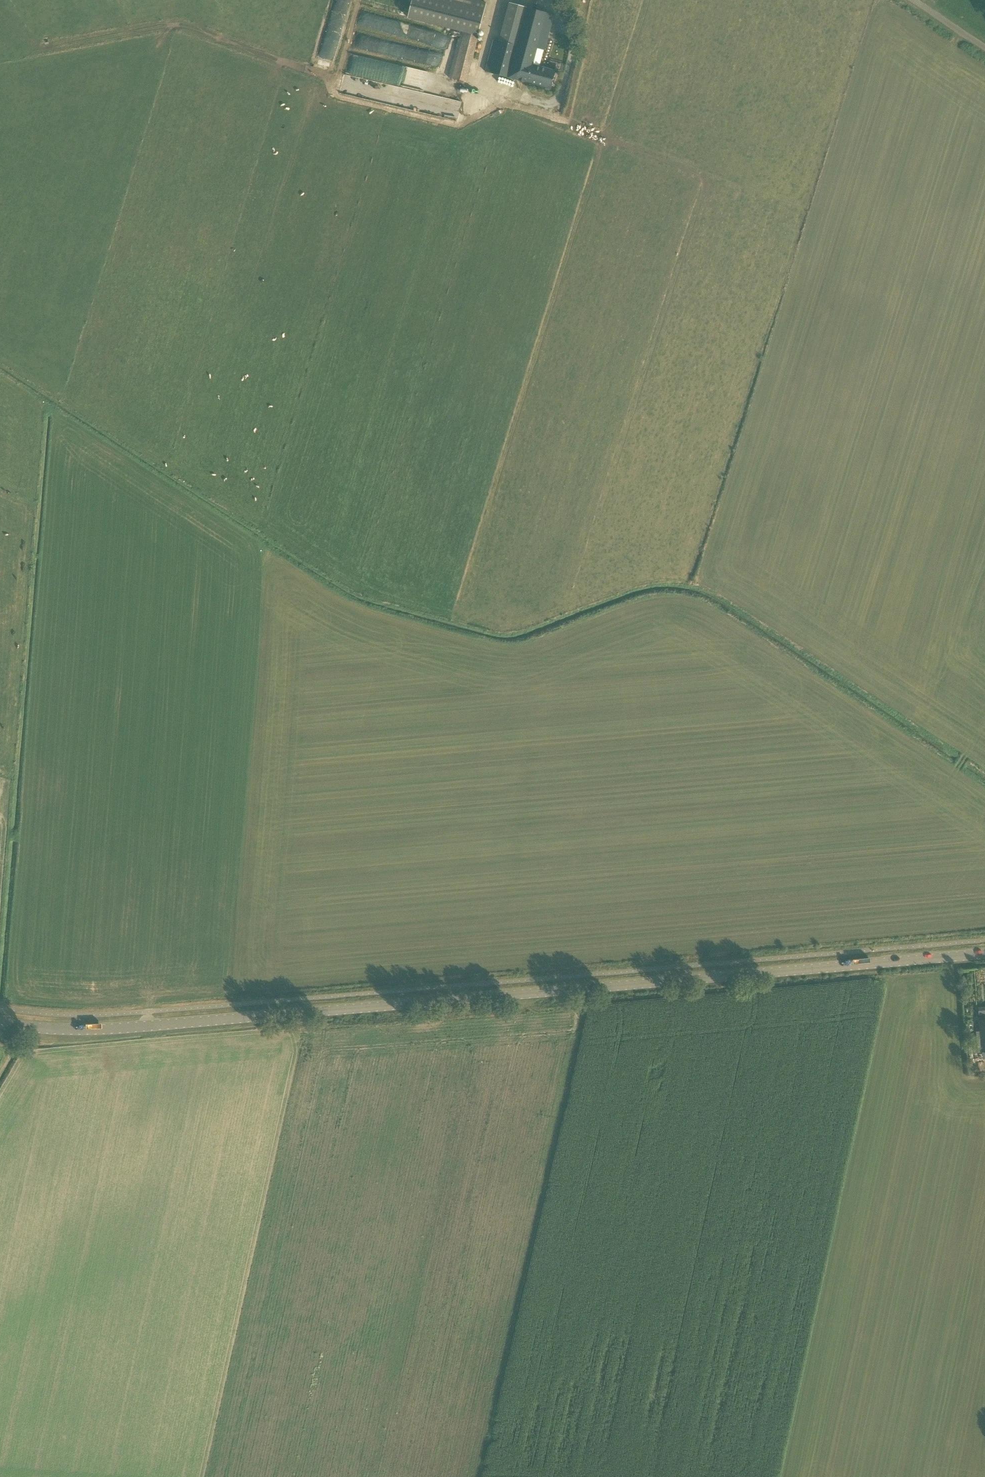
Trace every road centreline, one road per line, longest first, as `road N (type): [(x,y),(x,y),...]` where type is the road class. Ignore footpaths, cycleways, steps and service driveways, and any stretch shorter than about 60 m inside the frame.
road 1 (tertiary): [(984,954),(116,1030),(0,1022)]

